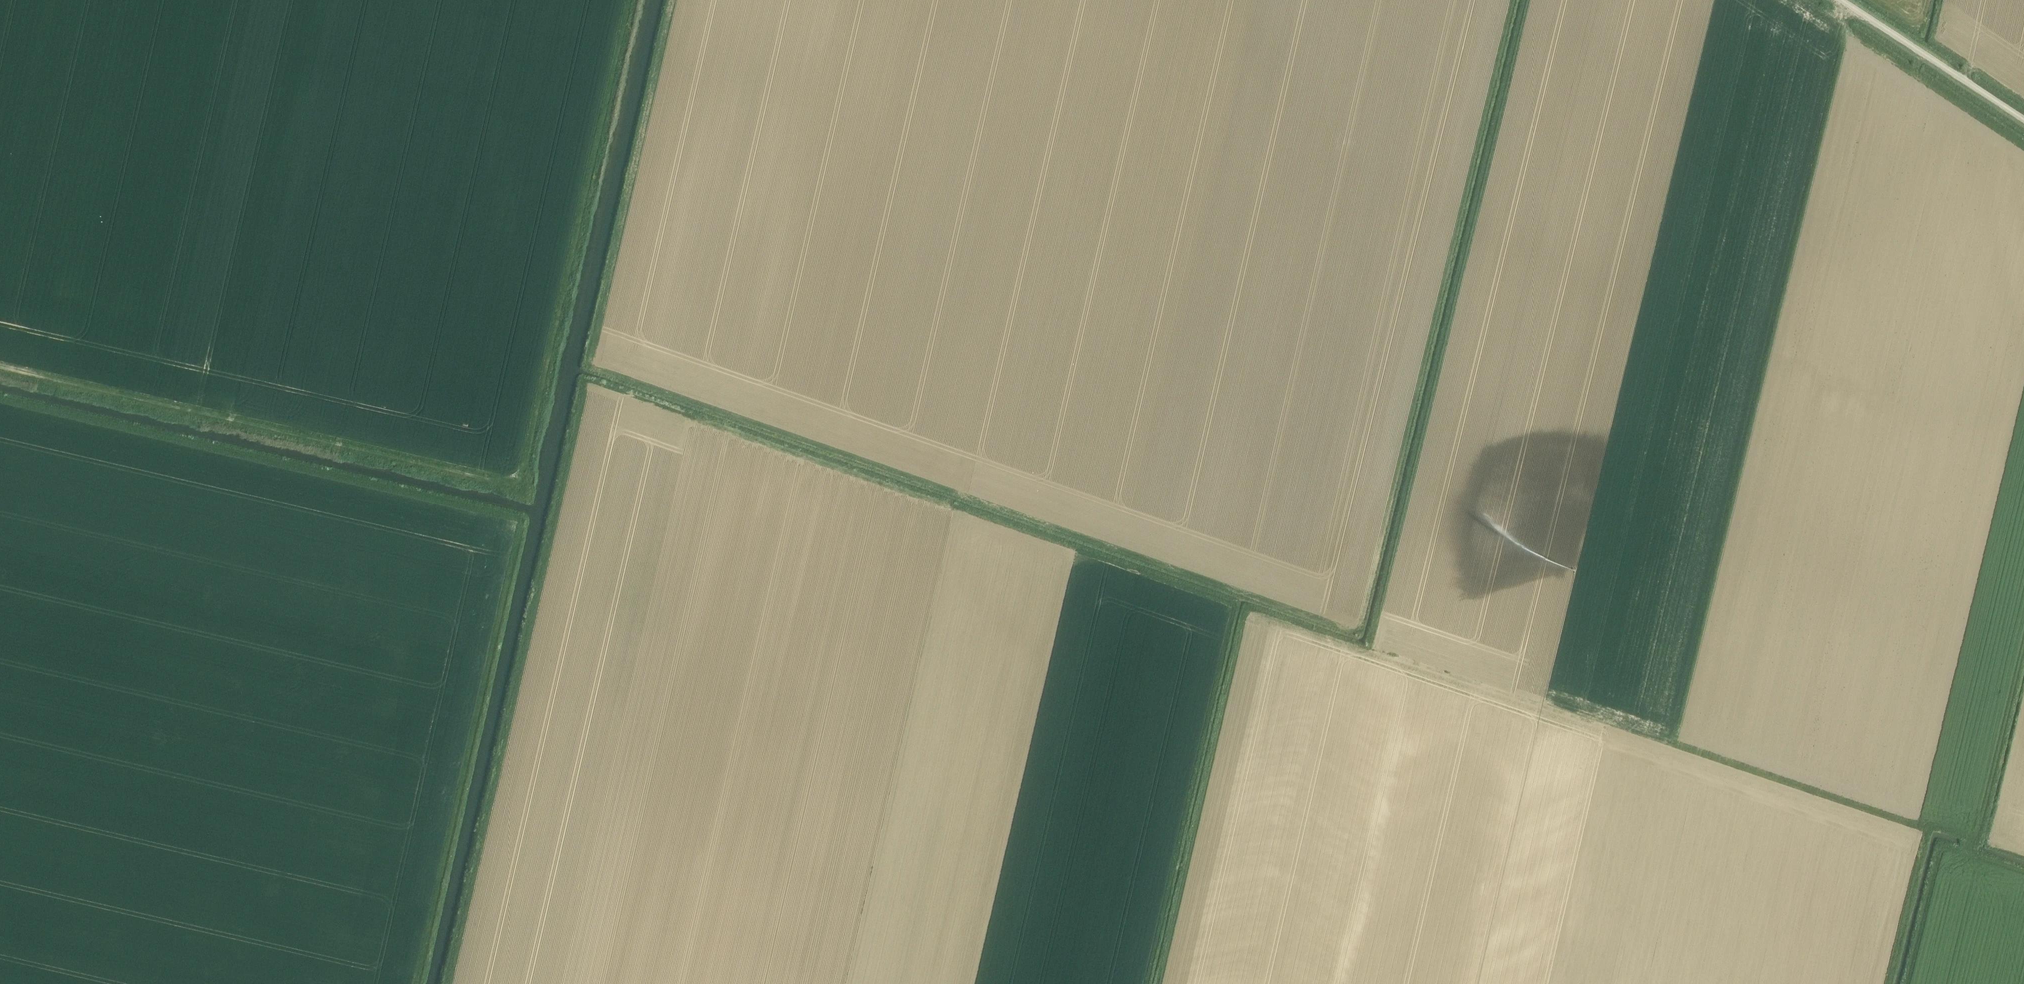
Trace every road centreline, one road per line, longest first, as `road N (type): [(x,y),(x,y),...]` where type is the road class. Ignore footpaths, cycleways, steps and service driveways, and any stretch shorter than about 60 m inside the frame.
road 1 (unclassified): [(2023,123),(1834,0)]

